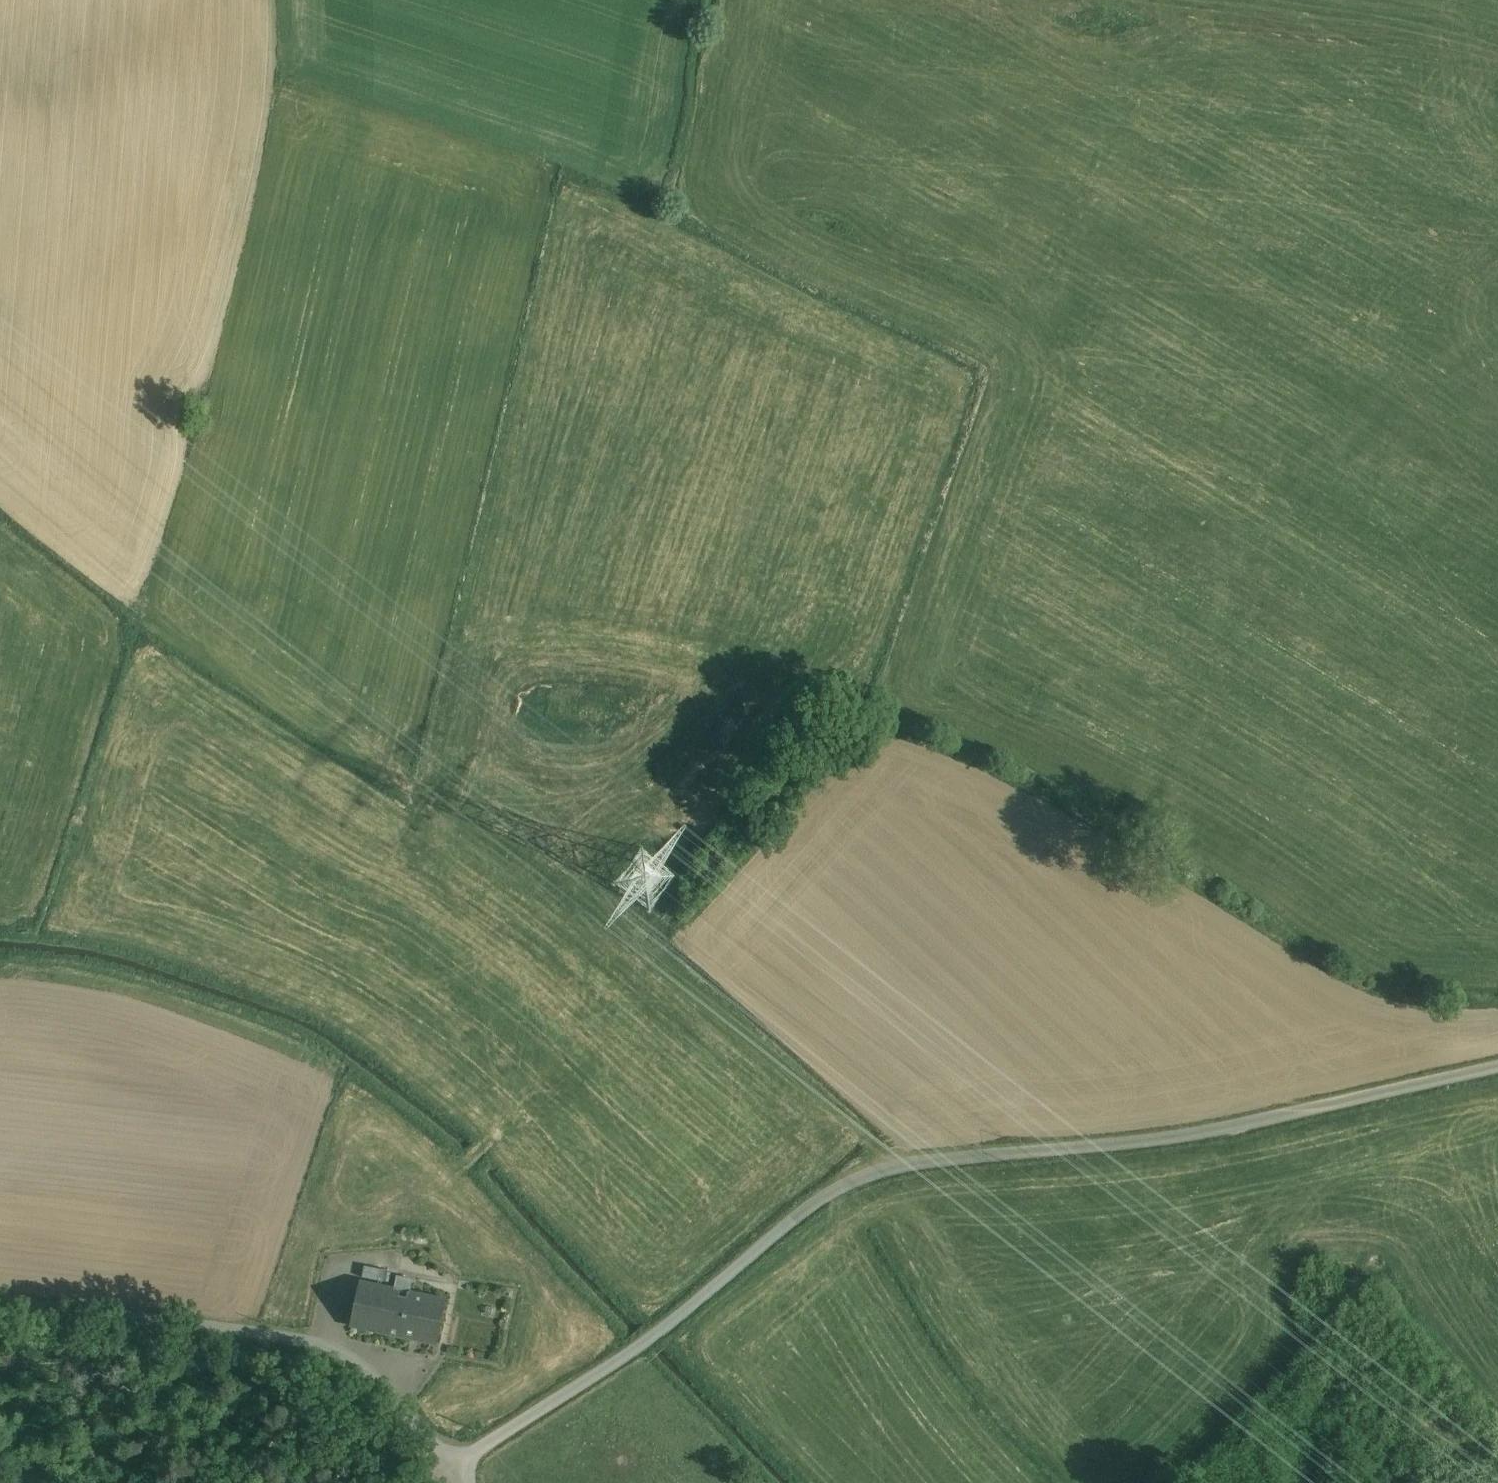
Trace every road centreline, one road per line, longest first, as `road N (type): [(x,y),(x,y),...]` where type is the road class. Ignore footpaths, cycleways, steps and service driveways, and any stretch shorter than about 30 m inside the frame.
road 1 (unclassified): [(455,1467),(655,1339),(822,1201),(874,1173),(1138,1142),(1497,1066)]
road 2 (unclassified): [(455,1467),(361,1366),(313,1343),(0,1301)]

